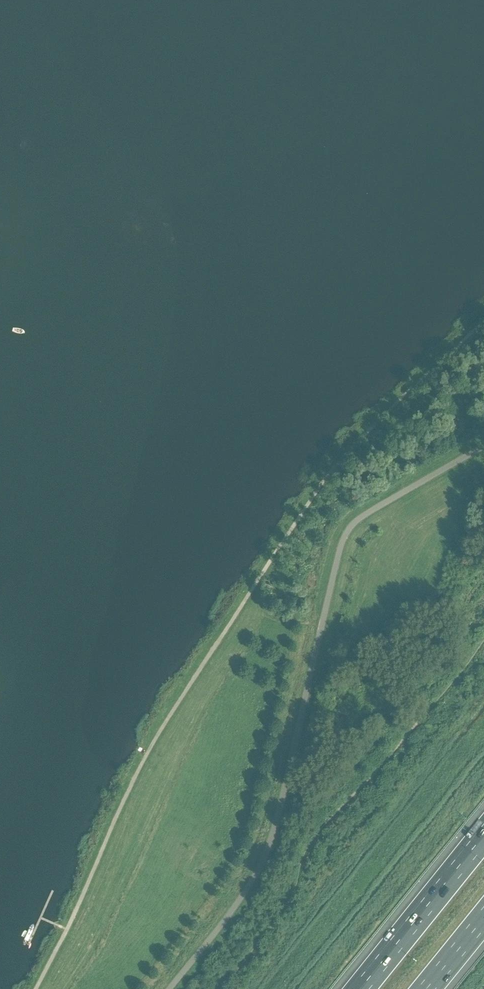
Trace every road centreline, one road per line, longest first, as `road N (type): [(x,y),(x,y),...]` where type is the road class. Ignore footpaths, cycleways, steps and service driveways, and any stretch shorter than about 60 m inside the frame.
road 1 (motorway): [(483,837),(361,988)]

